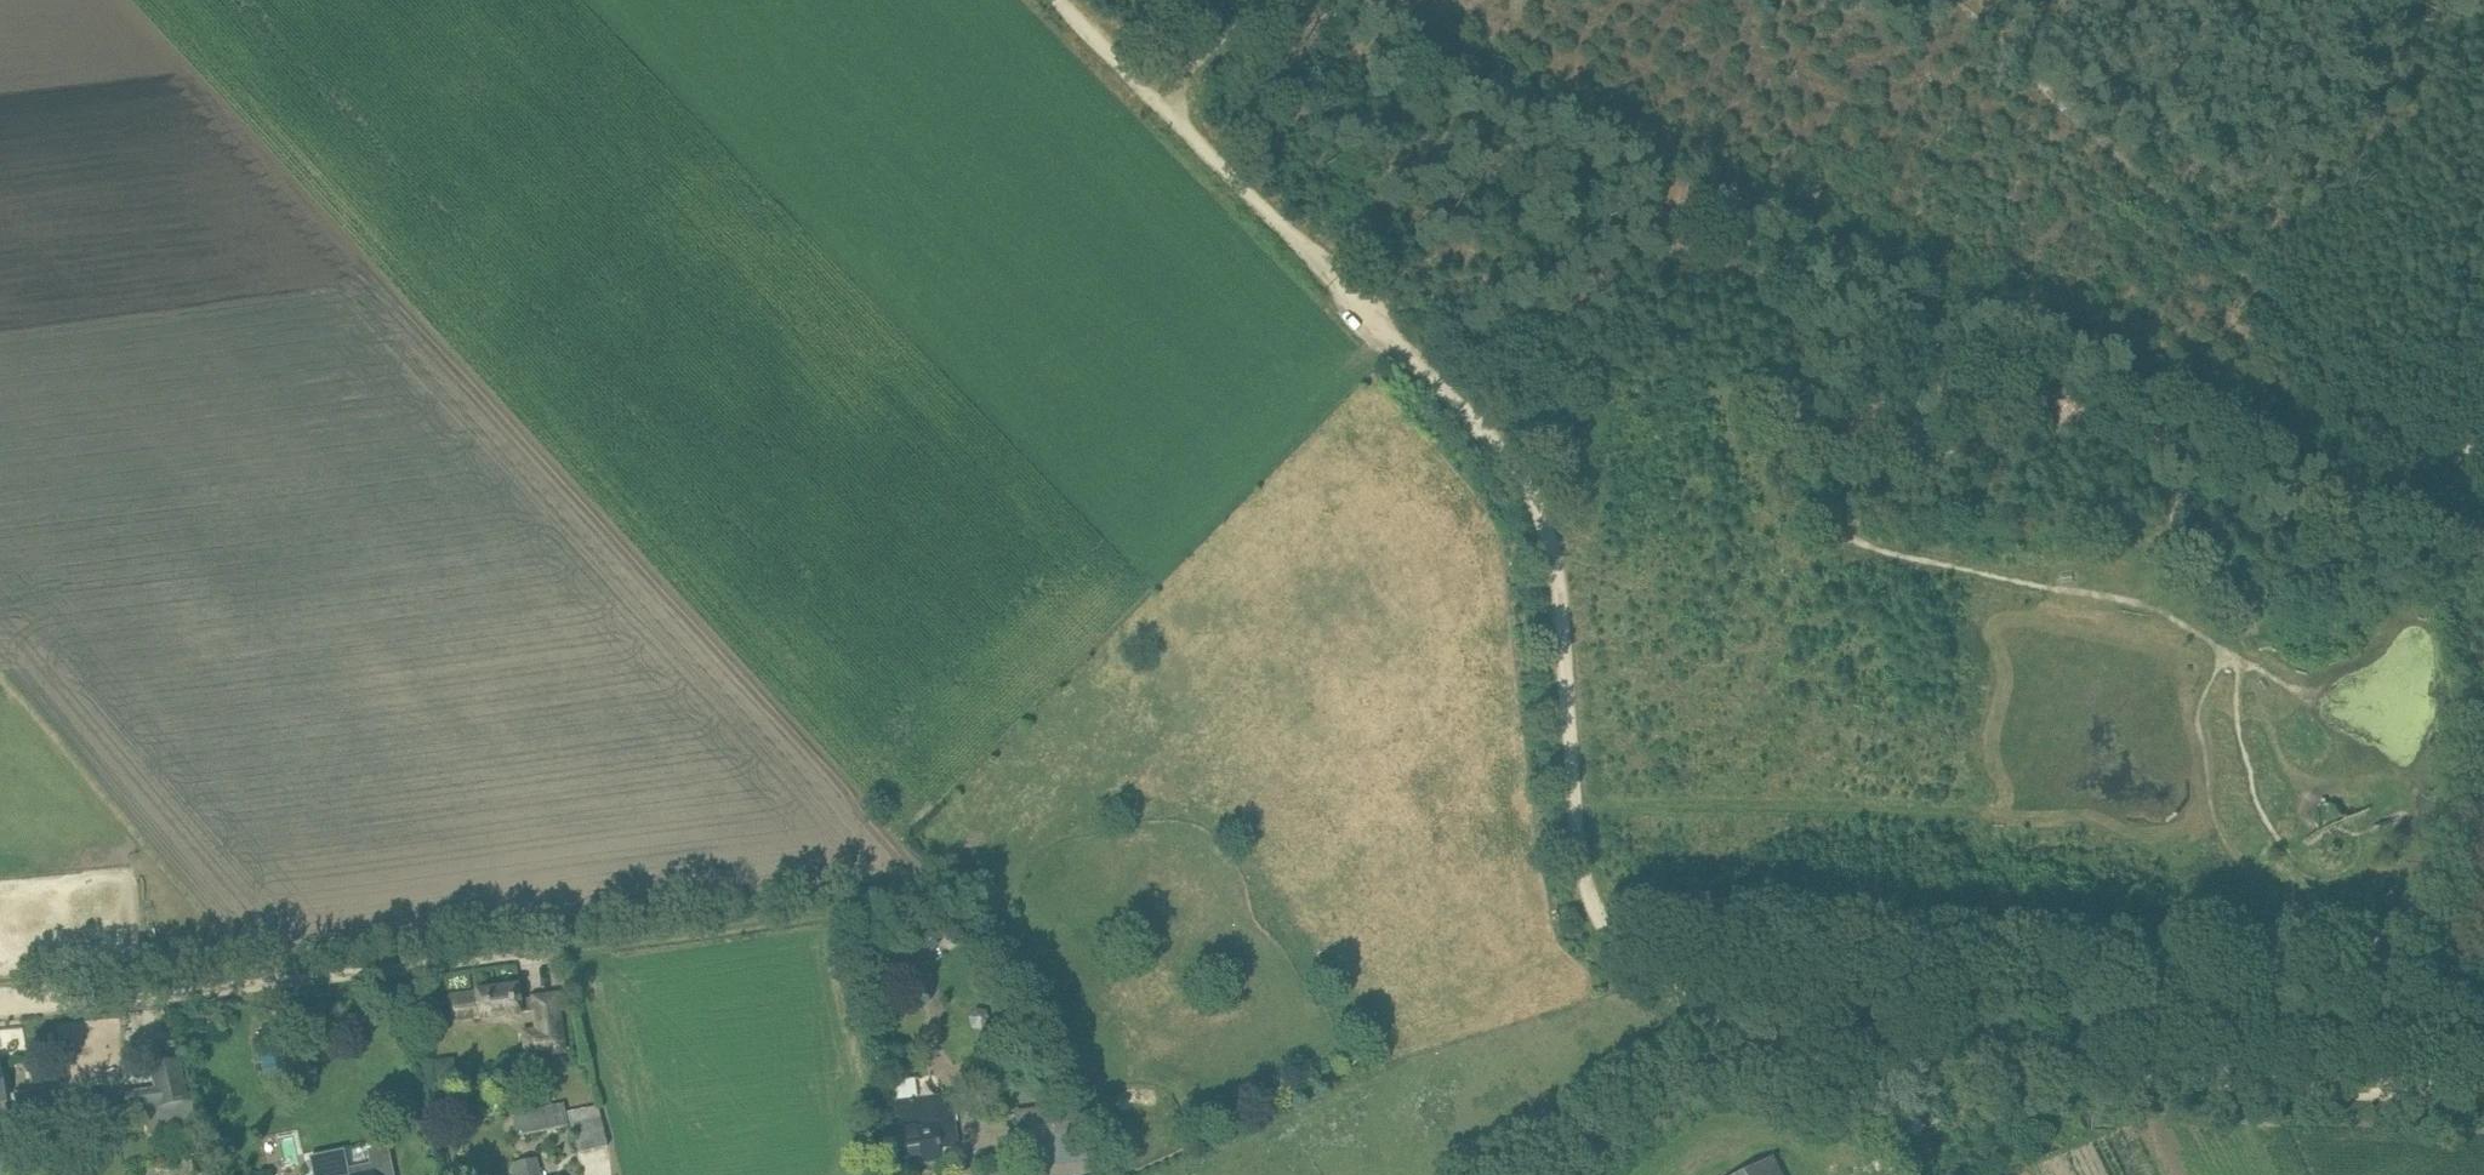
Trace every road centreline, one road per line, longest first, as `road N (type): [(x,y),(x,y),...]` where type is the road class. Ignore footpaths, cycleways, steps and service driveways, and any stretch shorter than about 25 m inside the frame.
road 1 (track): [(2483,1085),(2307,1085),(1785,1047),(1691,1004),(1616,950),(1591,904),(1576,845),(1551,560),(1536,511),(1504,462),(1154,103)]
road 2 (unclassified): [(0,1008),(243,988),(845,910)]
road 3 (track): [(1959,0),(2465,490)]
road 4 (track): [(1154,103),(1268,0)]
road 5 (track): [(1154,103),(1053,0)]

